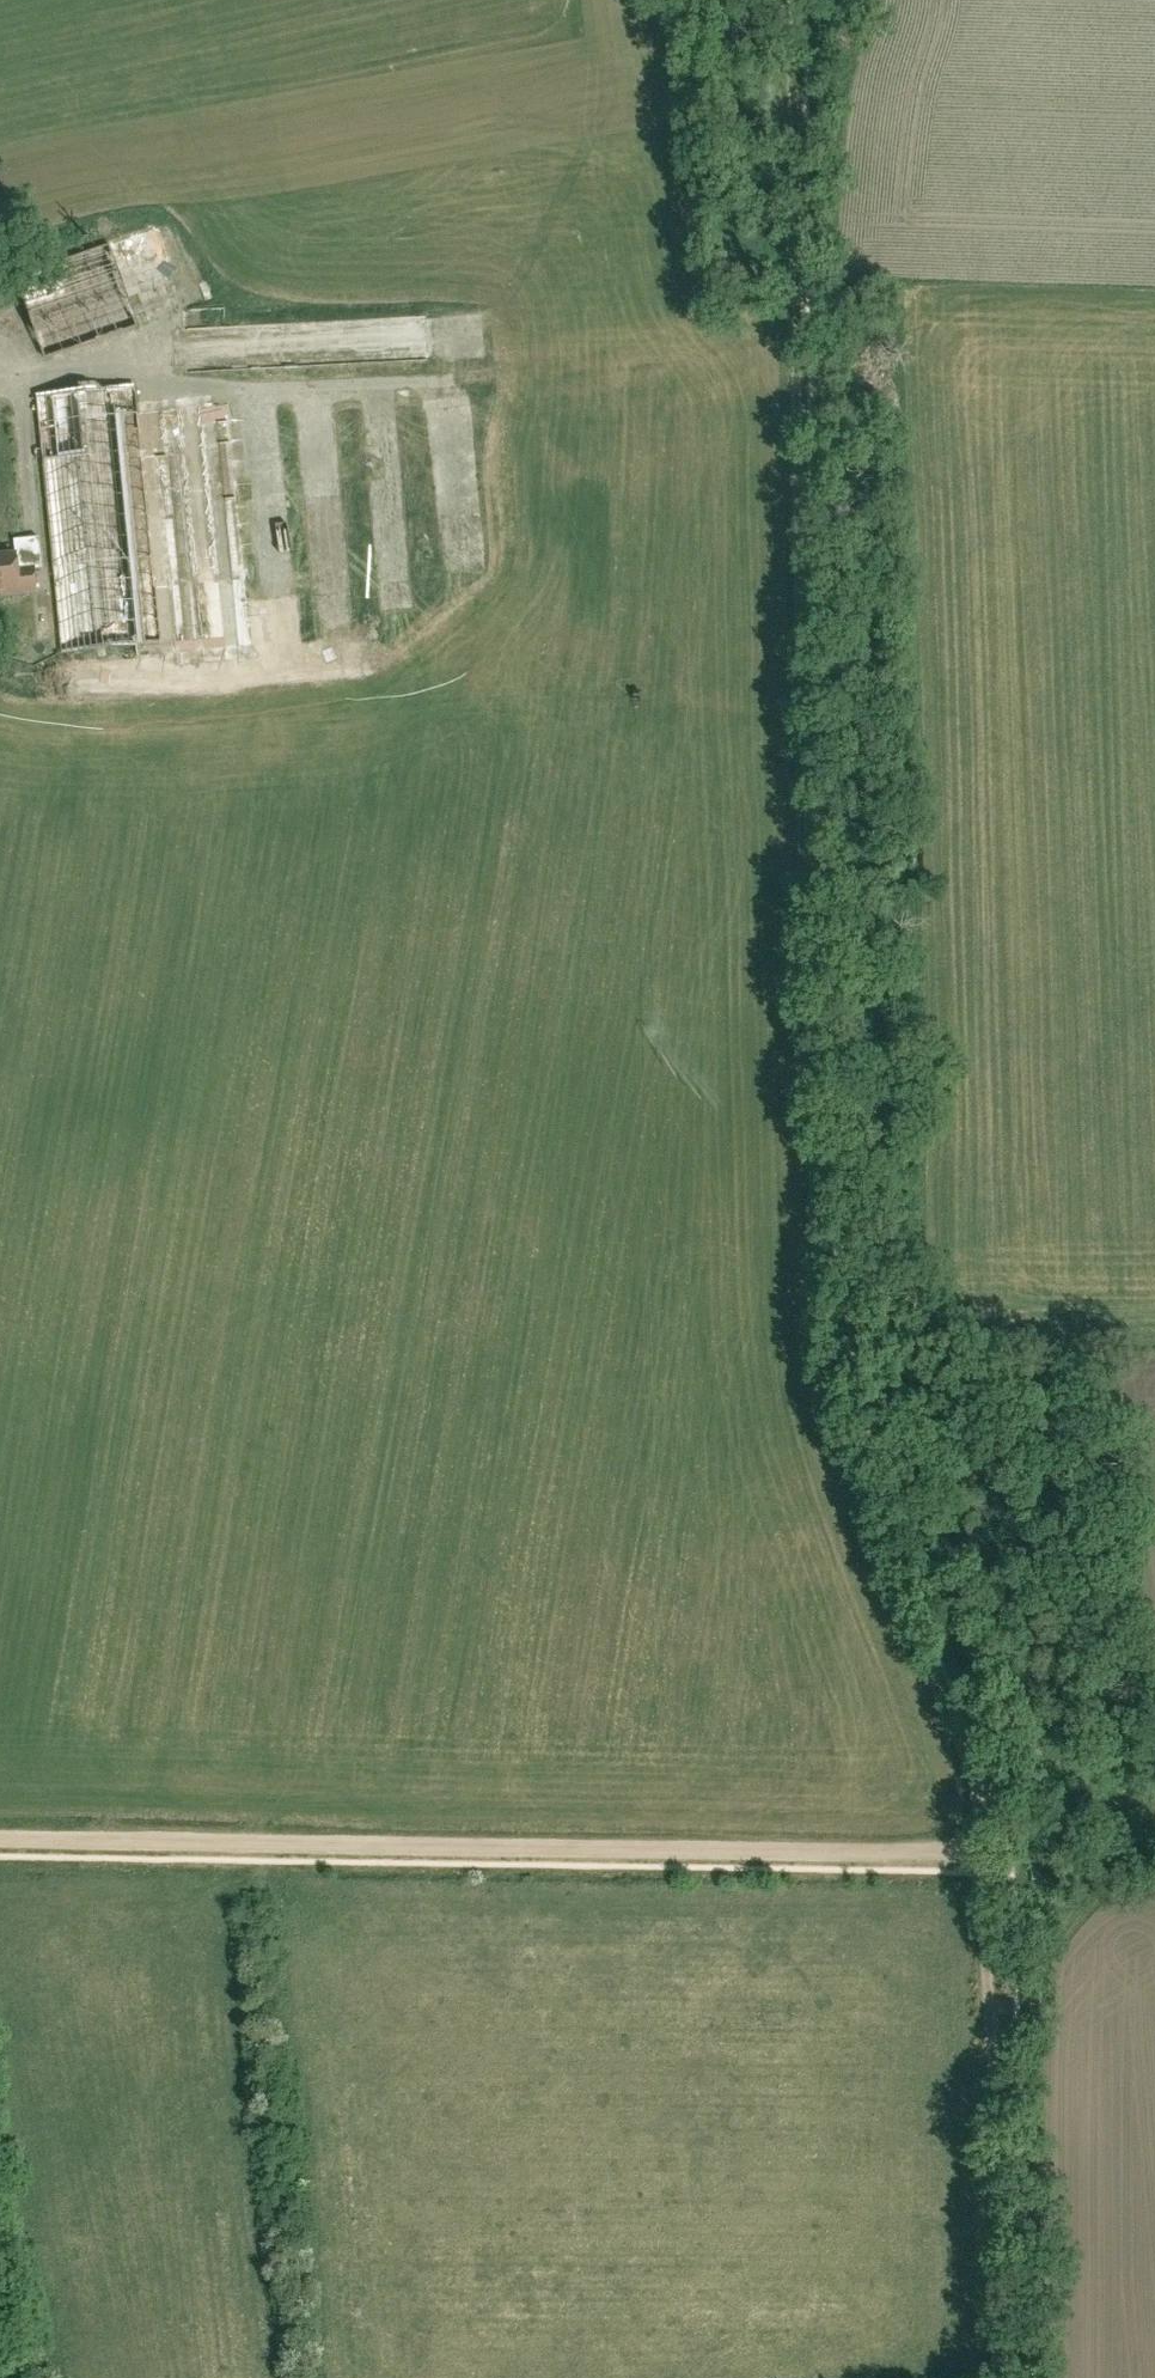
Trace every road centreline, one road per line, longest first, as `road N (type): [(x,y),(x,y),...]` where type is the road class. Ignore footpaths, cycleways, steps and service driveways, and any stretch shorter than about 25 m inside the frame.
road 1 (track): [(1006,2377),(998,1853),(842,1412),(812,1230),(797,0)]
road 2 (track): [(0,1838),(1009,1852)]

